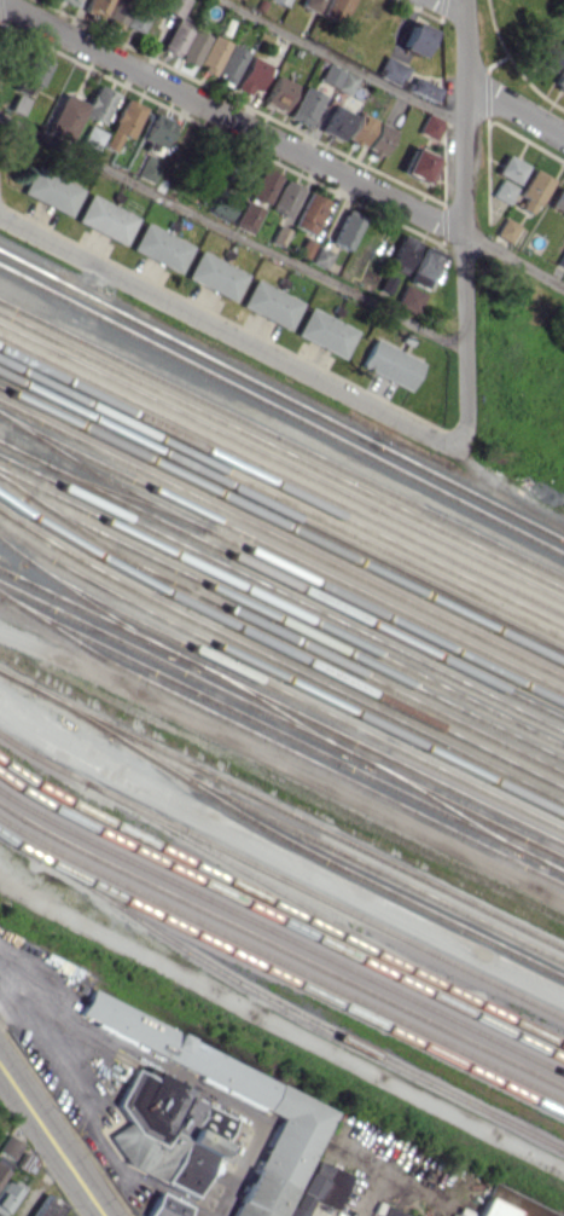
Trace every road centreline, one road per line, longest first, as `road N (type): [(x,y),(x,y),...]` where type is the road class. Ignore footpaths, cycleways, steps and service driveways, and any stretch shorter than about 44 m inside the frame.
road 1 (residential): [(0,0),(464,234)]
road 2 (residential): [(0,215),(444,441),(458,440)]
road 3 (residential): [(463,0),(465,421),(458,440)]
road 4 (tertiary): [(0,1065),(104,1215)]

